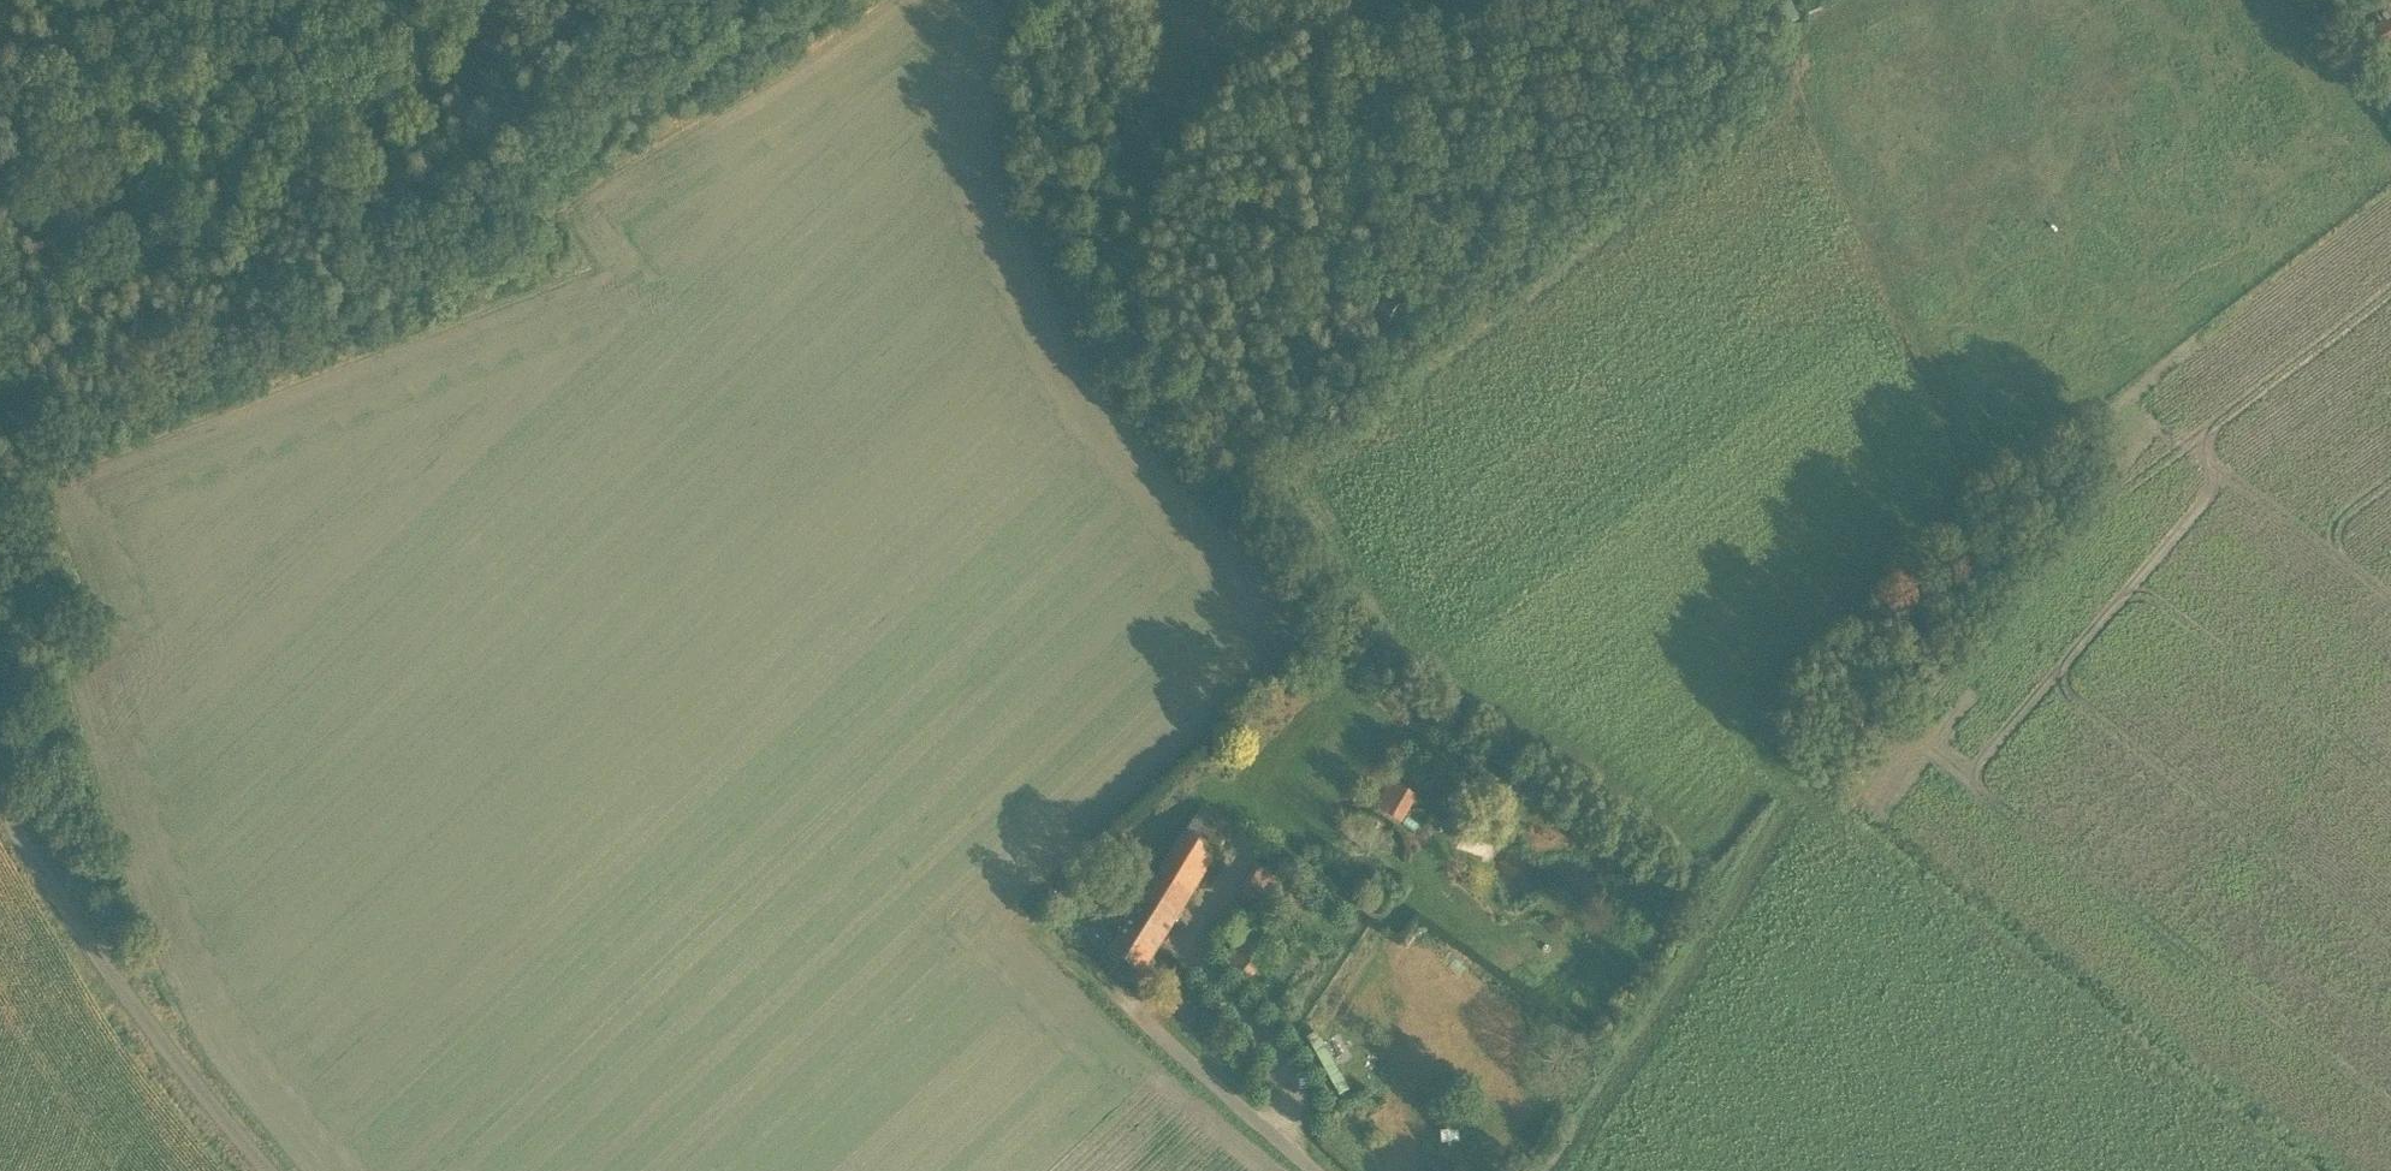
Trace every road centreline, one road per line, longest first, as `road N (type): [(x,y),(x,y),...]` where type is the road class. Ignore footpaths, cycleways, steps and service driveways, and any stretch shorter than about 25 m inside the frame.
road 1 (unclassified): [(275,1170),(158,1034),(0,793)]
road 2 (unclassified): [(1340,1170),(1192,1050),(1145,996)]

